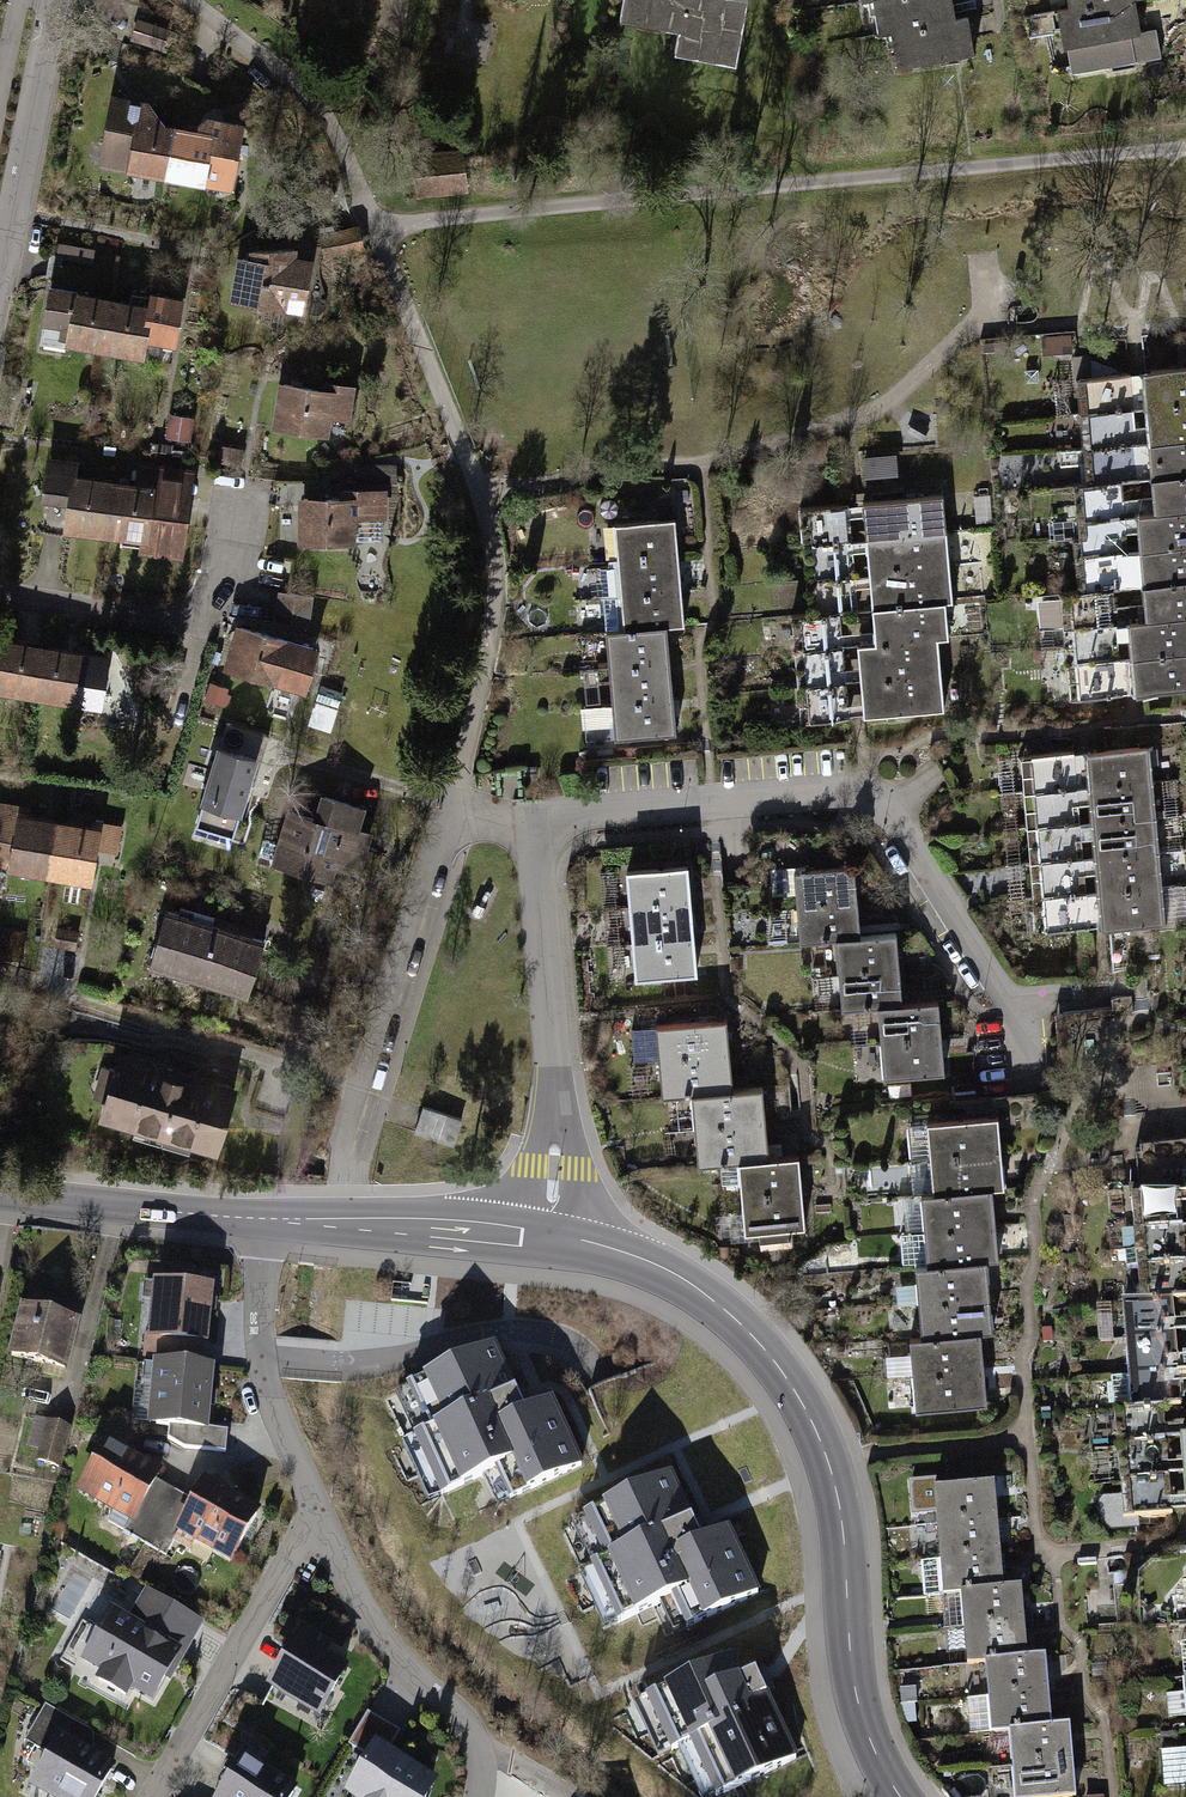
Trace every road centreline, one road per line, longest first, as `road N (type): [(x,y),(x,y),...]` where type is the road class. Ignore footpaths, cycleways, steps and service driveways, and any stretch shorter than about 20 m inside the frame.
road 1 (track): [(190,0),(321,105),(342,138),(481,493),(497,614),(449,796)]
road 2 (tertiary): [(902,1796),(873,1751),(855,1685),(842,1518),(806,1404),(768,1351),(717,1301),(659,1266),(548,1233)]
road 3 (residential): [(531,822),(812,790),(877,802),(1020,1029),(1027,1089)]
road 4 (residential): [(531,822),(449,796),(334,1182)]
road 5 (residential): [(548,1233),(554,1068),(531,822)]
road 6 (residential): [(269,1218),(261,1366),(327,1531)]
road 7 (residential): [(327,1531),(390,1646),(492,1761),(484,1796)]
road 8 (residential): [(327,1531),(297,1553),(155,1796)]
road 9 (tertiary): [(0,283),(53,0)]
road 10 (tertiary): [(548,1233),(269,1218)]
road 11 (tertiary): [(269,1218),(0,1193)]

